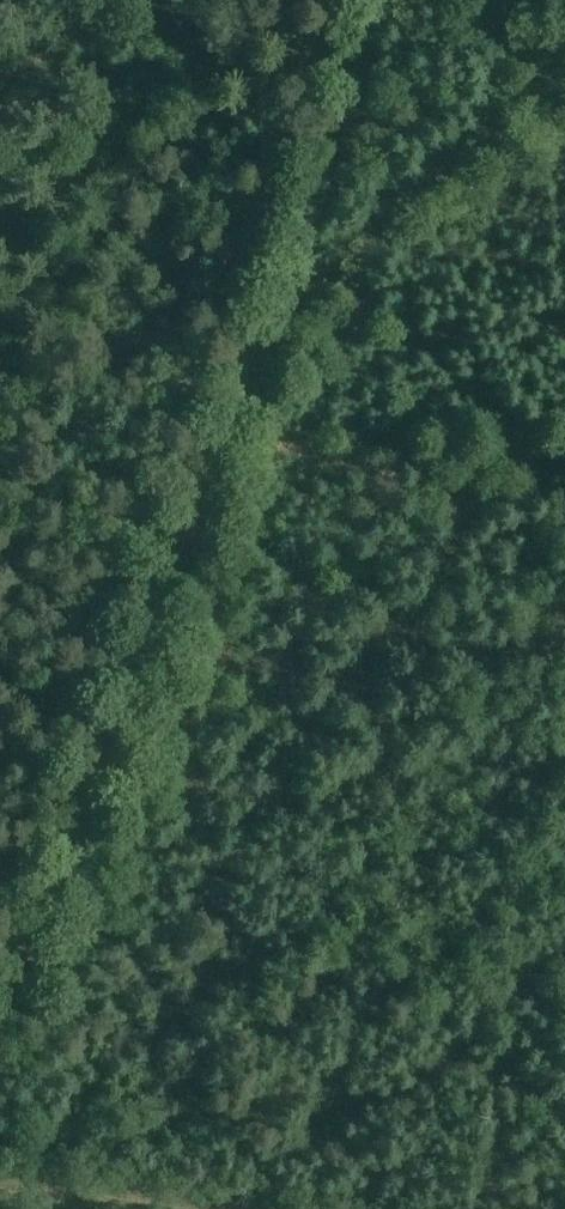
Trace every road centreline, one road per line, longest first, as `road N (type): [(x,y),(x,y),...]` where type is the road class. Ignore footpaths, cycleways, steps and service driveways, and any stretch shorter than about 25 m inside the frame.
road 1 (track): [(361,0),(314,210),(0,991)]
road 2 (track): [(274,308),(455,142),(549,82)]
road 3 (track): [(0,1187),(157,1208)]
road 4 (track): [(564,94),(481,0)]

